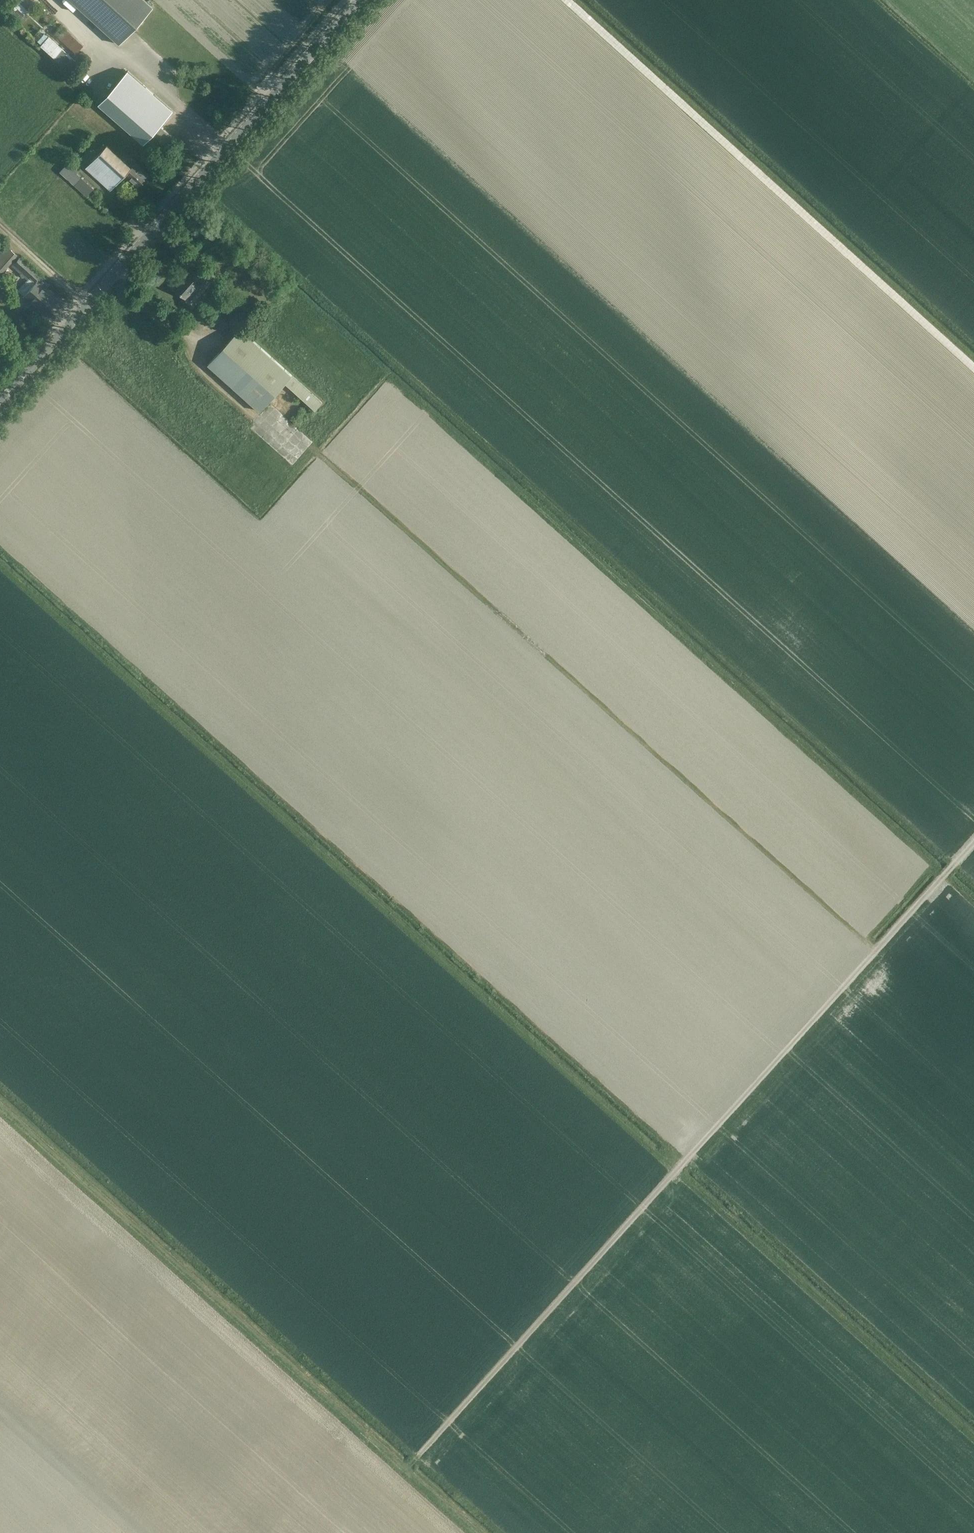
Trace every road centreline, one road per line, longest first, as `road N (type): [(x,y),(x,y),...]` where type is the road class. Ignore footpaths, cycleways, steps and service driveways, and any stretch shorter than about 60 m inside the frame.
road 1 (track): [(973,842),(410,1466)]
road 2 (track): [(568,0),(973,368)]
road 3 (tertiary): [(0,402),(359,0)]

